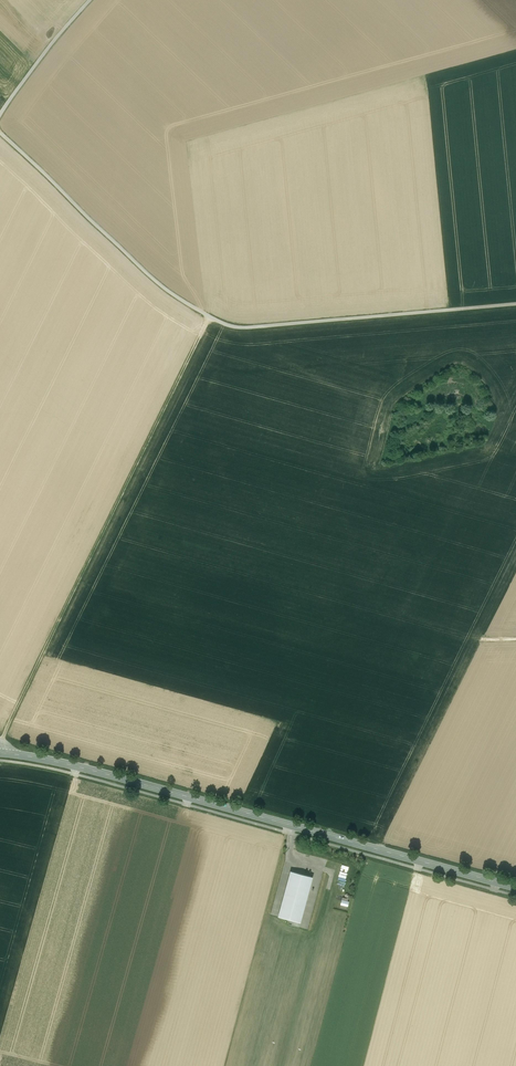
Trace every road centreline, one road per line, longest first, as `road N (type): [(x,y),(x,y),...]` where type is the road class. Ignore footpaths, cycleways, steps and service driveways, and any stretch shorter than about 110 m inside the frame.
road 1 (track): [(515,304),(226,325),(155,281),(0,132)]
road 2 (secondary): [(0,753),(76,767),(515,888)]
road 3 (track): [(210,317),(1,743)]
road 4 (track): [(94,0),(0,116)]

